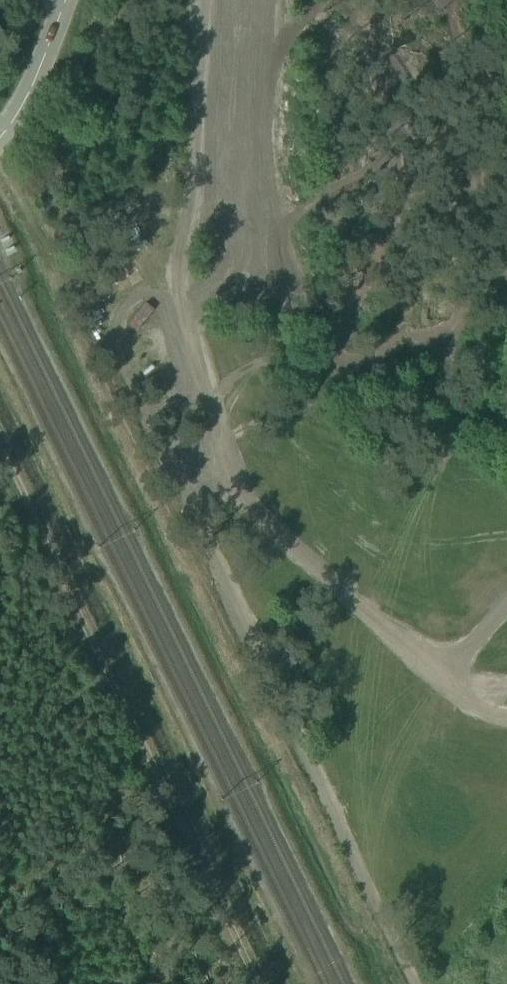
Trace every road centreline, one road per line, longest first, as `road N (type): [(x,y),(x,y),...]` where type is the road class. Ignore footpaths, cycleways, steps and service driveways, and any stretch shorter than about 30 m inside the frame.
road 1 (track): [(0,458),(135,734),(234,983)]
road 2 (unclassified): [(0,139),(16,122),(66,0)]

